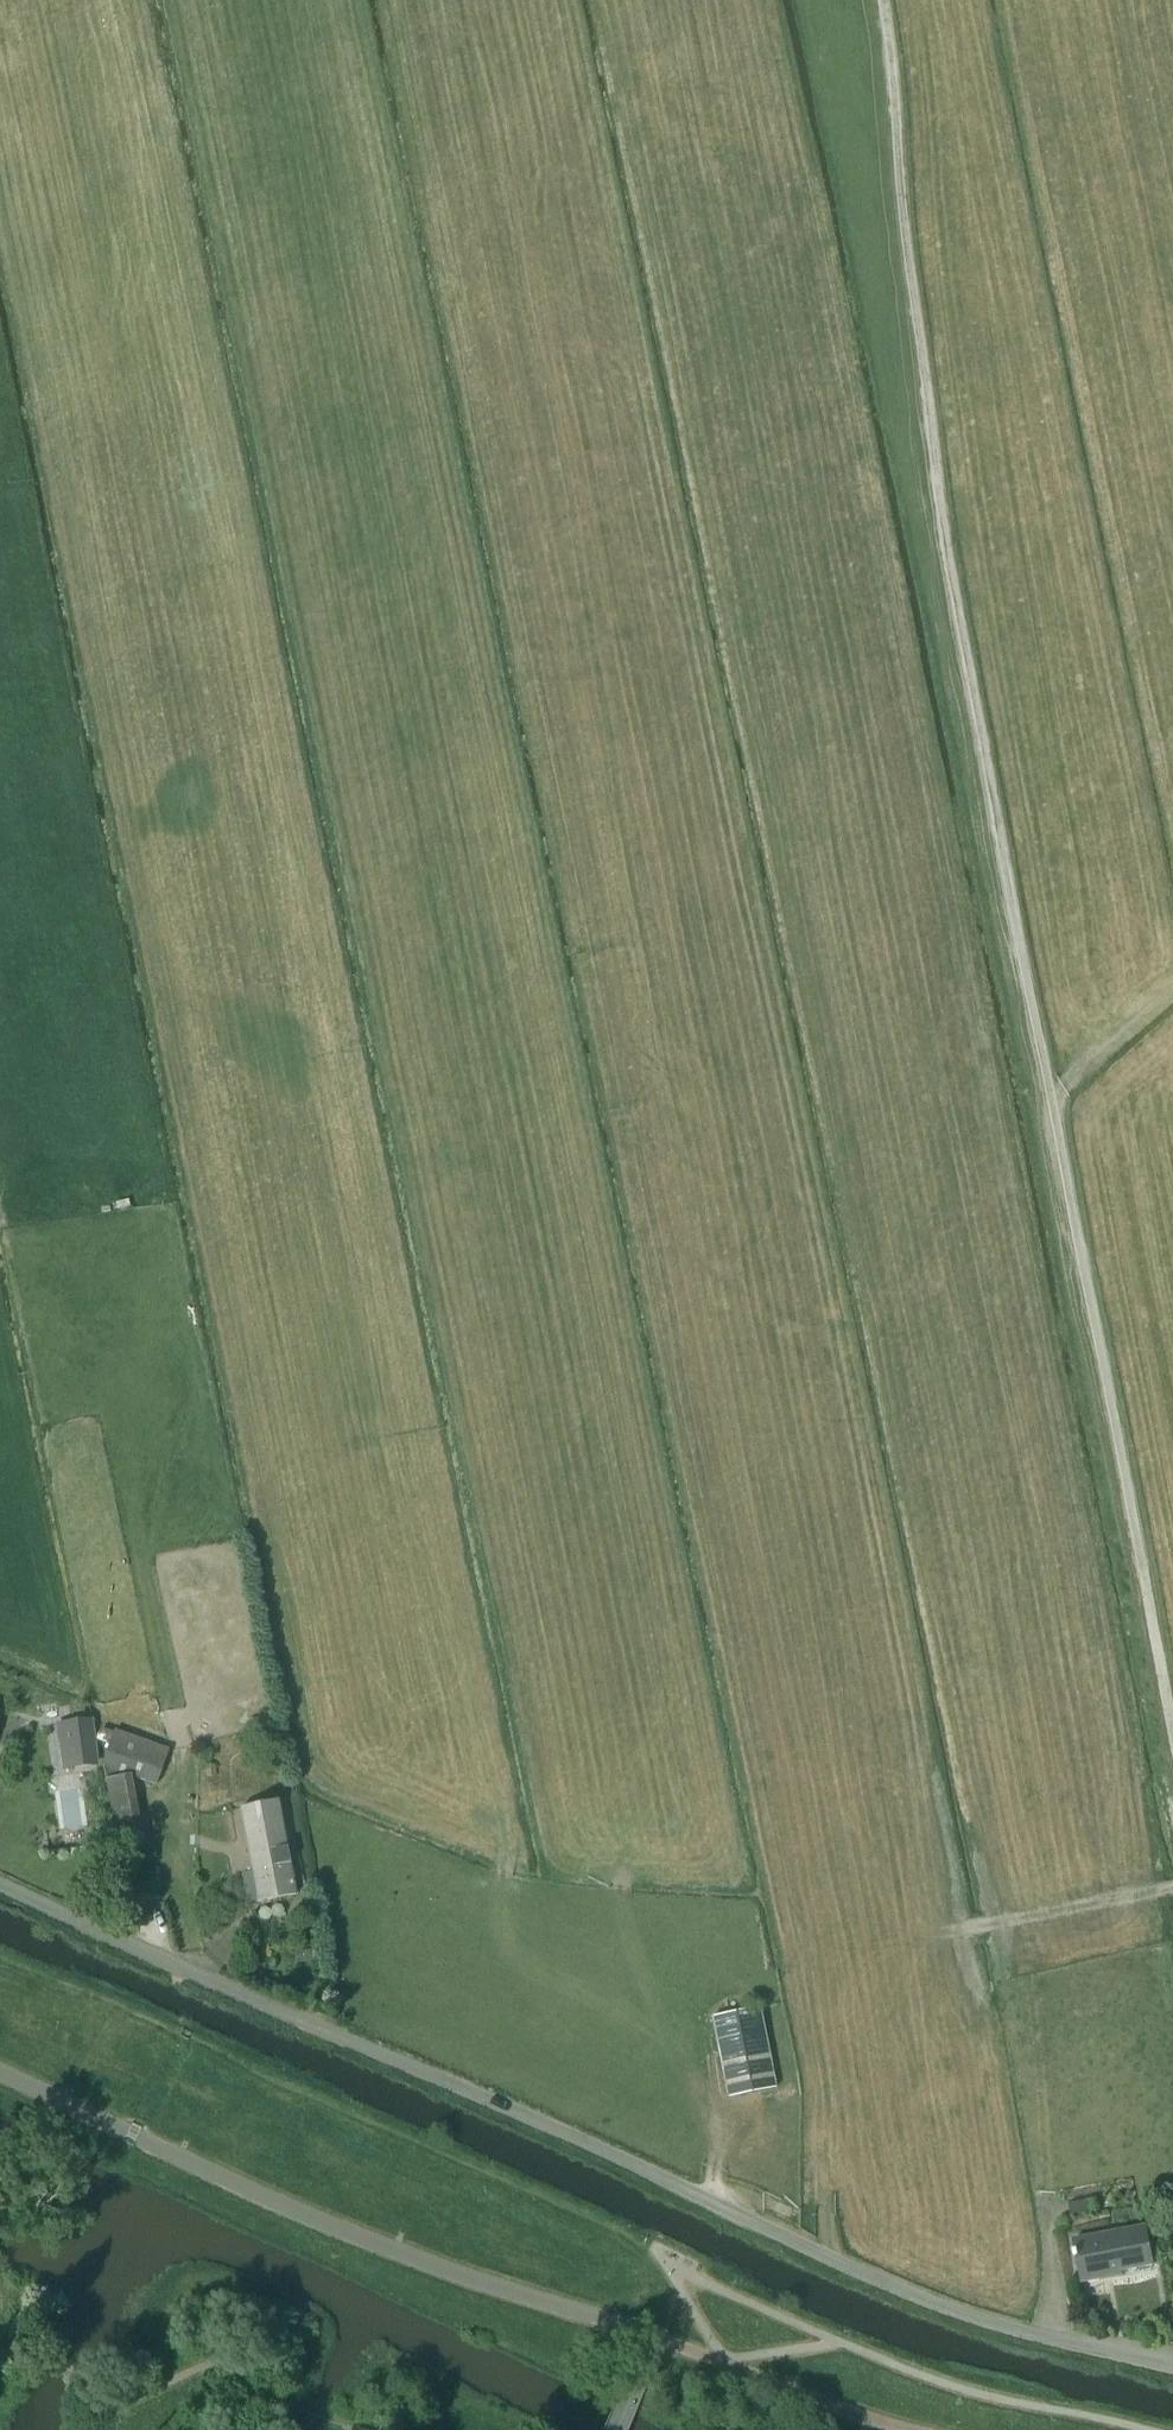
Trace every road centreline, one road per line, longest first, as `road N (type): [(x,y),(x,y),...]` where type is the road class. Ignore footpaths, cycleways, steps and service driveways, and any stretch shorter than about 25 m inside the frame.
road 1 (unclassified): [(1172,2366),(924,2301),(0,1877)]
road 2 (track): [(1172,1729),(1052,1124),(1069,1081),(1141,1013),(1172,998)]

